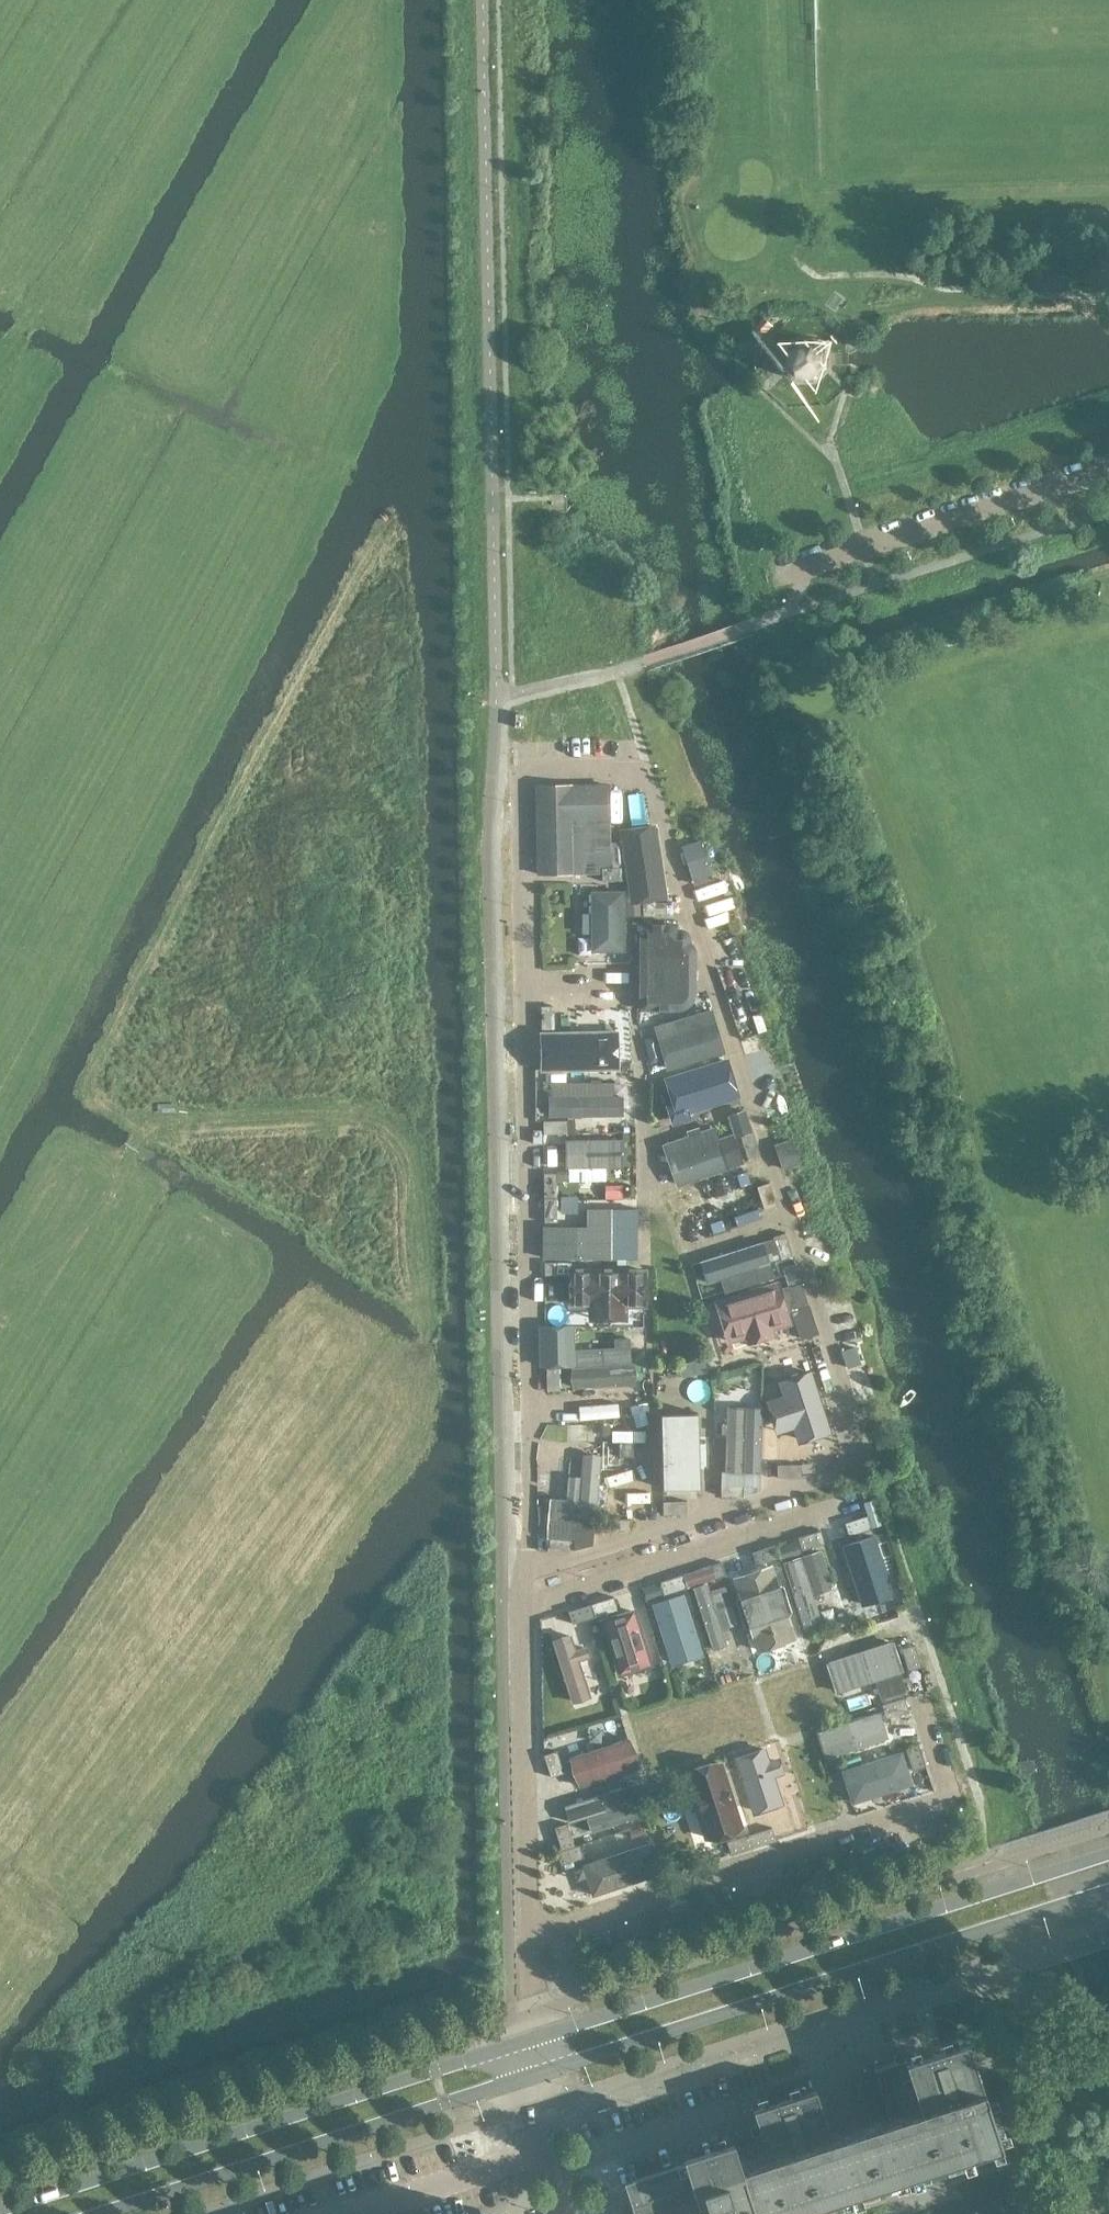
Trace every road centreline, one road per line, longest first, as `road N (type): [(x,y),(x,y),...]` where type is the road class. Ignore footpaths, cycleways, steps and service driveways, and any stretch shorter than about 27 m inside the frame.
road 1 (residential): [(524,1574),(840,1475),(860,1460),(671,854),(642,782),(606,762),(521,763)]
road 2 (residential): [(521,763),(531,1536),(524,1574)]
road 3 (track): [(0,1271),(168,1125),(385,1102),(411,1125),(423,1300)]
road 4 (secondary): [(534,2073),(1108,1888)]
road 5 (secondary): [(1108,1856),(535,2036)]
road 6 (secondary): [(535,2036),(0,2213)]
road 7 (residential): [(529,1938),(943,1804),(950,1785),(930,1723)]
road 8 (secondary): [(99,2213),(534,2073)]
road 9 (residential): [(524,1574),(529,1938)]
road 10 (unclassified): [(786,566),(1108,467)]
road 11 (residential): [(547,2168),(732,2108)]
road 12 (residential): [(361,2213),(507,2169),(547,2168)]

